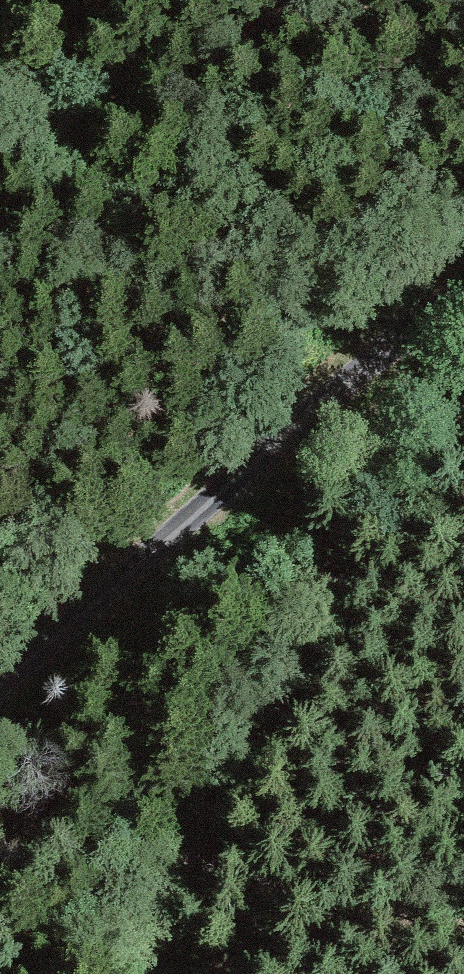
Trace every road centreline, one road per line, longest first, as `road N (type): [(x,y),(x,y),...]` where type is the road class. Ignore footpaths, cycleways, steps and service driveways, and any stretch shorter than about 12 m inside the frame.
road 1 (track): [(145,973),(193,828),(303,673),(330,614),(389,439),(389,344)]
road 2 (track): [(0,688),(389,344)]

